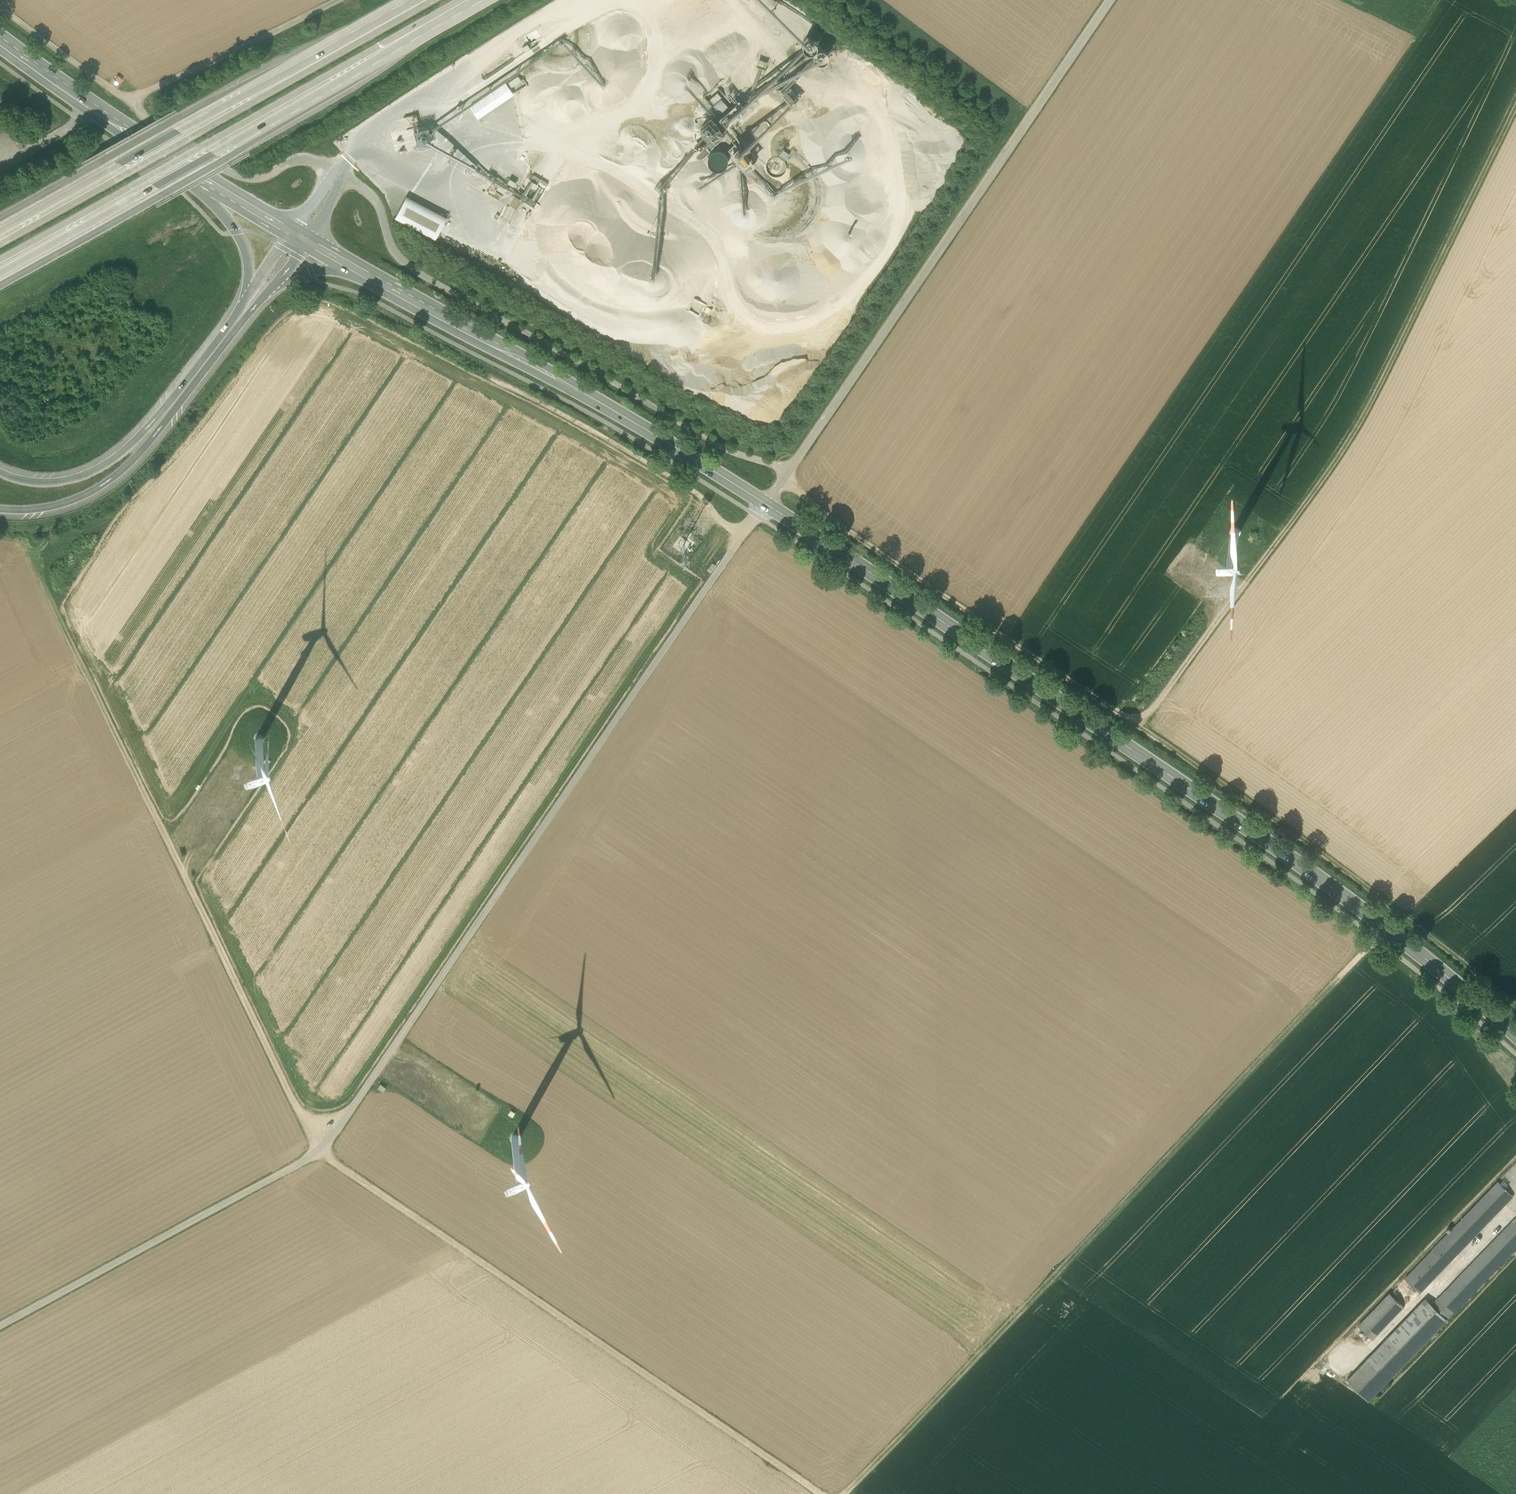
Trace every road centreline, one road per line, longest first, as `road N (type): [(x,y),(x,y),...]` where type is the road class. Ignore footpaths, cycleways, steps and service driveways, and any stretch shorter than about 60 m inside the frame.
road 1 (track): [(0,6),(228,172),(259,178),(304,159),(370,193),(408,267),(728,452),(775,466),(848,533),(1139,727),(1332,464),(1515,104)]
road 2 (unclassified): [(0,1325),(301,1163),(334,1135),(766,504)]
road 3 (secondary): [(1515,1038),(1387,928),(1242,825),(766,504)]
road 4 (track): [(842,1493),(1387,928)]
road 5 (track): [(318,1150),(27,555)]
road 6 (unclassified): [(766,504),(1111,0)]
road 7 (track): [(318,1150),(820,1493)]
road 8 (motorway): [(7,261),(466,0)]
road 9 (secondary): [(766,504),(352,267)]
road 10 (track): [(1139,727),(1515,1005)]
road 11 (motorway): [(343,45),(0,237)]
road 12 (motorway): [(343,45),(175,117),(0,217)]
road 13 (motorway): [(0,508),(71,500),(127,466),(276,285)]
road 14 (motorway): [(245,302),(113,460),(66,480),(0,472)]
road 15 (secondary): [(0,40),(210,186)]
road 16 (track): [(331,0),(131,104)]
road 17 (track): [(388,1054),(497,1128)]
road 18 (track): [(178,868),(248,762)]
road 19 (motorway): [(210,186),(245,248),(245,302)]

